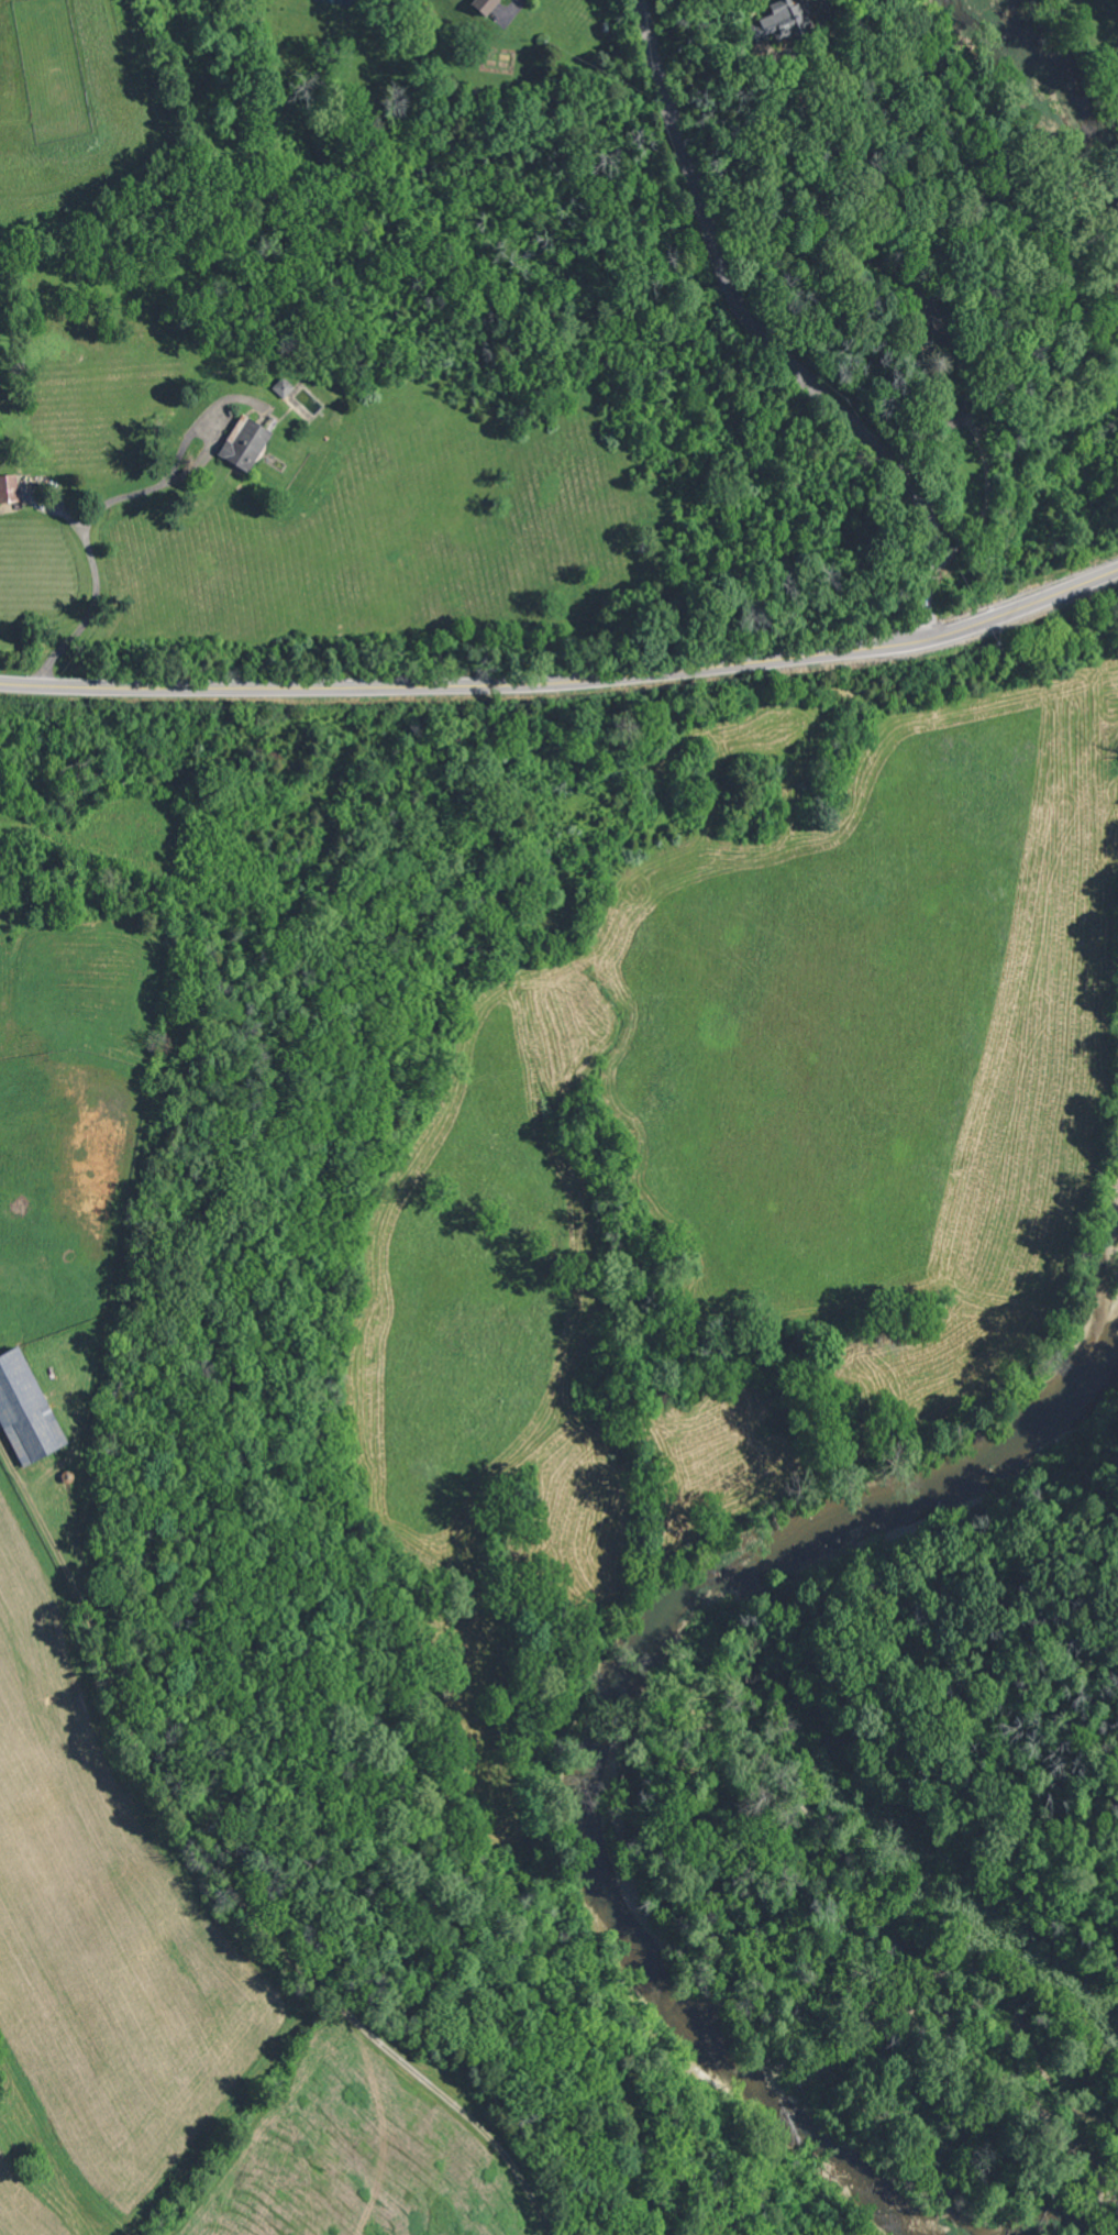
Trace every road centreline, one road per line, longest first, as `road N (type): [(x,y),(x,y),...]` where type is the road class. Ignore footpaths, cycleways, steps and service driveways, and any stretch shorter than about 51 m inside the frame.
road 1 (secondary): [(0,681),(487,685),(775,664),(958,629),(1117,568)]
road 2 (residential): [(636,0),(740,308),(888,464),(927,518),(914,639)]

